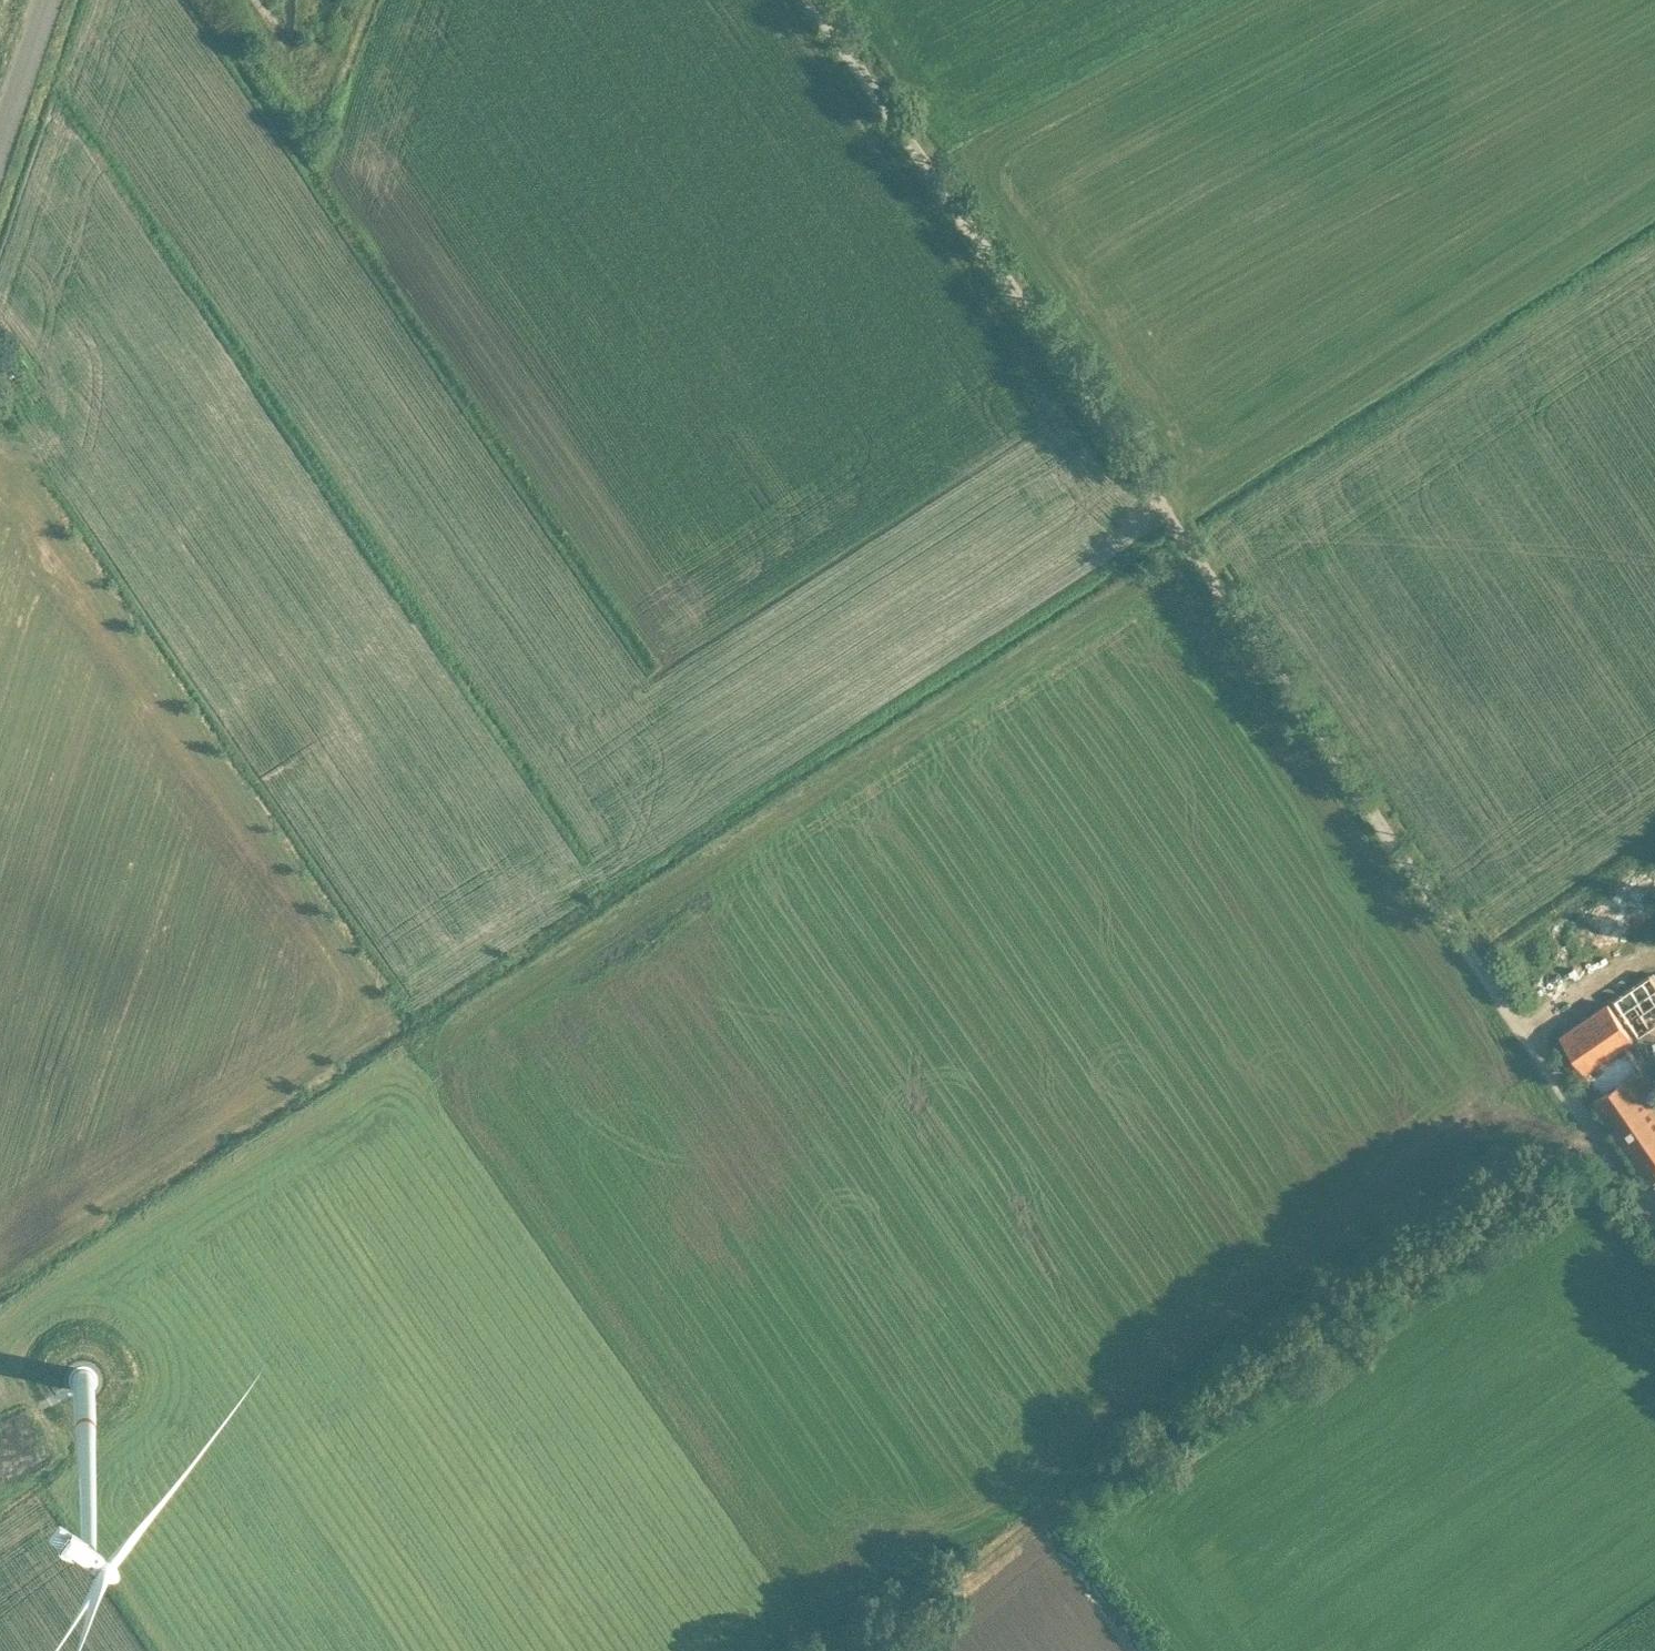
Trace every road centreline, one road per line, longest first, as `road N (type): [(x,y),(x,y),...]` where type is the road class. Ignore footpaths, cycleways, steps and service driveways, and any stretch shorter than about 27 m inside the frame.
road 1 (track): [(1572,1095),(817,0)]
road 2 (track): [(1591,1123),(824,1650)]
road 3 (unclassified): [(0,153),(51,0)]
road 4 (unclassified): [(1654,1215),(1572,1095)]

